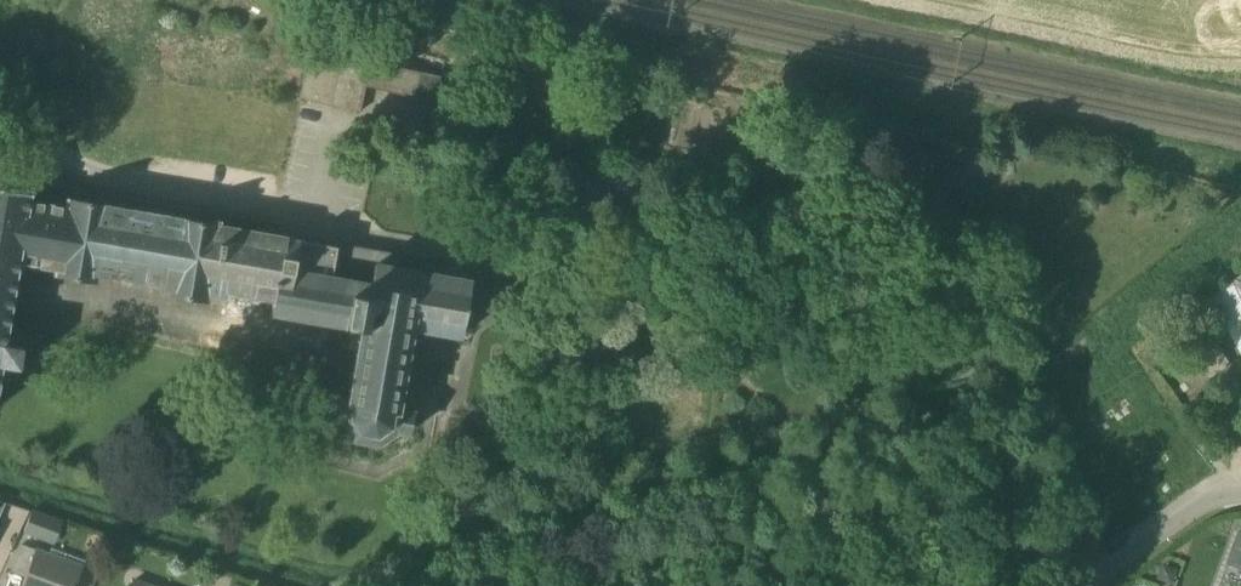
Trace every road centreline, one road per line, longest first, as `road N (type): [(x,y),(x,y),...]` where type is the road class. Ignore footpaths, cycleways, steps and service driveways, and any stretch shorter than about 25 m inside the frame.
road 1 (residential): [(470,585),(457,537),(457,478),(541,412),(585,407)]
road 2 (residential): [(1240,506),(1190,520),(1101,585)]

